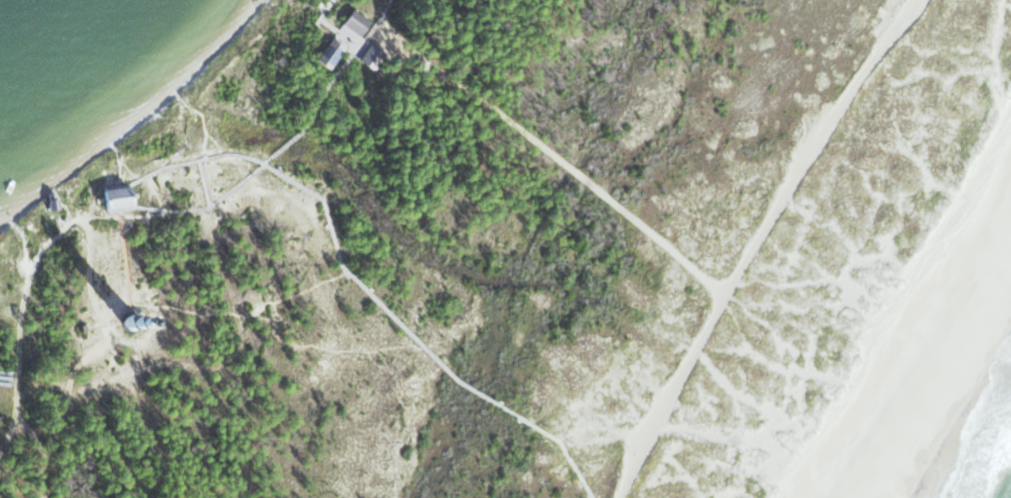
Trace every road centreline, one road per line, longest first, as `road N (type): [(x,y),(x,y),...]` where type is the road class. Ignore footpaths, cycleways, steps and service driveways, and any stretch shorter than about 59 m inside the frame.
road 1 (track): [(621,497),(771,220),(914,0)]
road 2 (track): [(725,300),(465,87)]
road 3 (track): [(68,395),(153,365),(213,366),(241,342),(210,206)]
road 4 (track): [(79,216),(49,243),(20,319),(16,416),(48,451),(43,497)]
road 5 (track): [(79,216),(106,331),(72,377),(48,451)]

